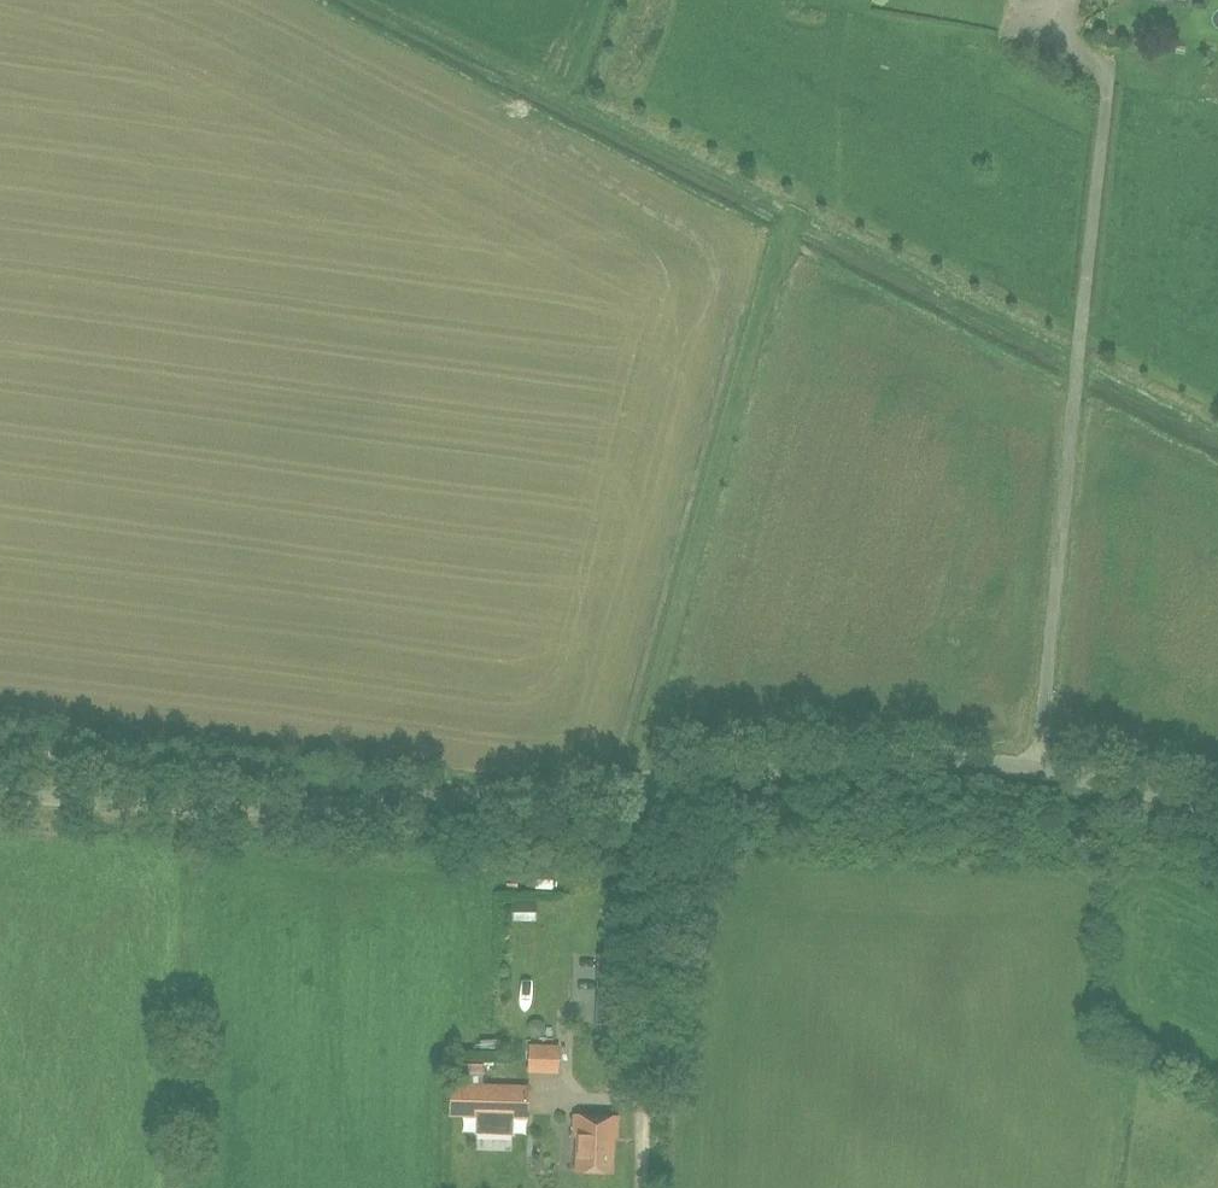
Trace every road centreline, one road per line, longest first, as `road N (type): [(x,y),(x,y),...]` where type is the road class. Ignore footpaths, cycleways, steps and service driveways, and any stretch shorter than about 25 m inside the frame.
road 1 (unclassified): [(1217,810),(1040,770),(940,763),(316,807),(0,790)]

